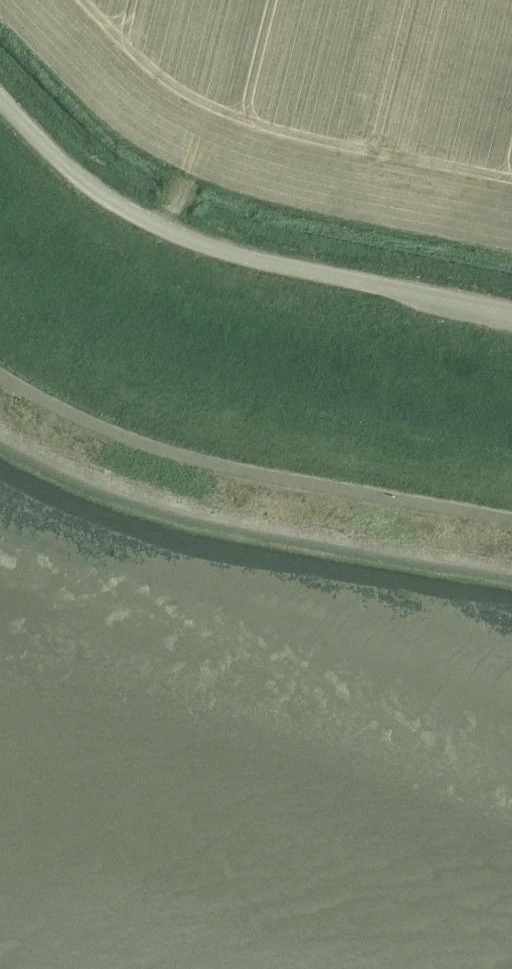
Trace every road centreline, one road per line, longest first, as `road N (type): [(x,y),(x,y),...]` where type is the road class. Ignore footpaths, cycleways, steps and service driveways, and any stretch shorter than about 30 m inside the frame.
road 1 (unclassified): [(511,313),(190,241),(83,182),(0,98)]

